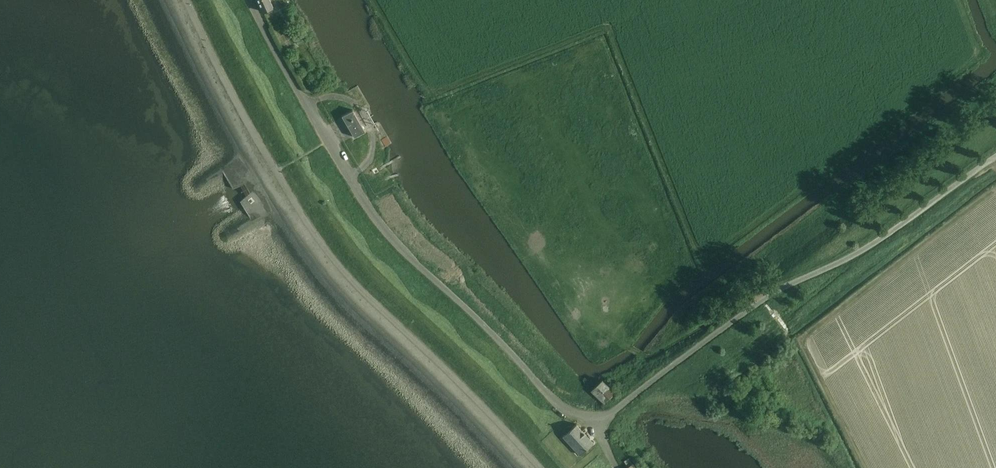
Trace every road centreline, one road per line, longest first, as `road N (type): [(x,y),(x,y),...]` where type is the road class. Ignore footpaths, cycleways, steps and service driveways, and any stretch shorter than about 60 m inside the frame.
road 1 (unclassified): [(593,421),(562,409),(401,252),(357,191),(250,0)]
road 2 (unclassified): [(593,421),(758,303),(871,246),(995,161)]

